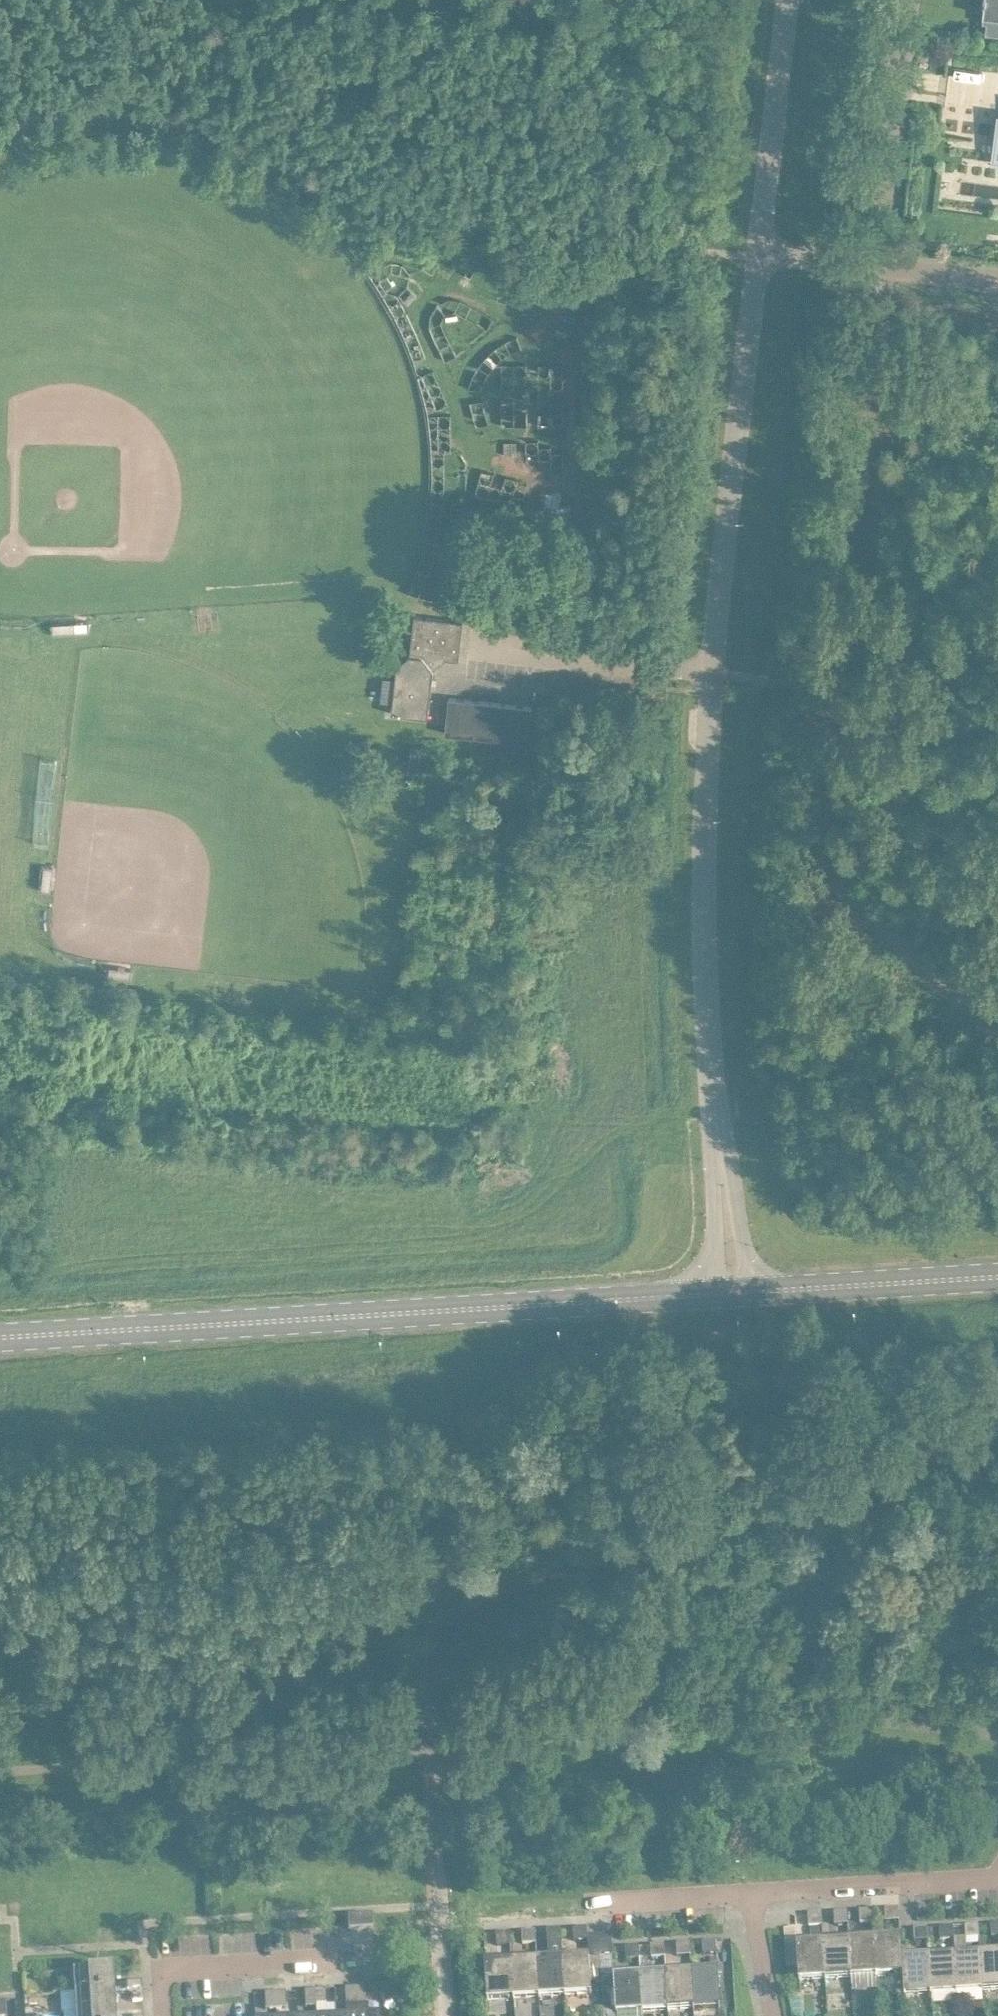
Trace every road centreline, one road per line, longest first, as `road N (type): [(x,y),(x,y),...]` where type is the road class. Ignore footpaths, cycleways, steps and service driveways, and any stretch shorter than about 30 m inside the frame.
road 1 (unclassified): [(718,1128),(709,1019),(710,686),(763,265)]
road 2 (tertiary): [(0,1350),(708,1304)]
road 3 (residential): [(885,275),(915,0)]
road 4 (unclassified): [(763,265),(793,0)]
road 5 (residential): [(752,1889),(997,1874)]
road 6 (residential): [(168,2015),(166,1971),(367,1959)]
road 7 (tertiary): [(765,1301),(997,1287)]
road 8 (unclassified): [(765,1301),(718,1128)]
road 9 (unclassified): [(718,1128),(722,1246),(708,1304)]
road 10 (residential): [(599,1899),(752,1889)]
road 11 (residential): [(774,2015),(752,1889)]
road 12 (residential): [(885,275),(763,265)]

